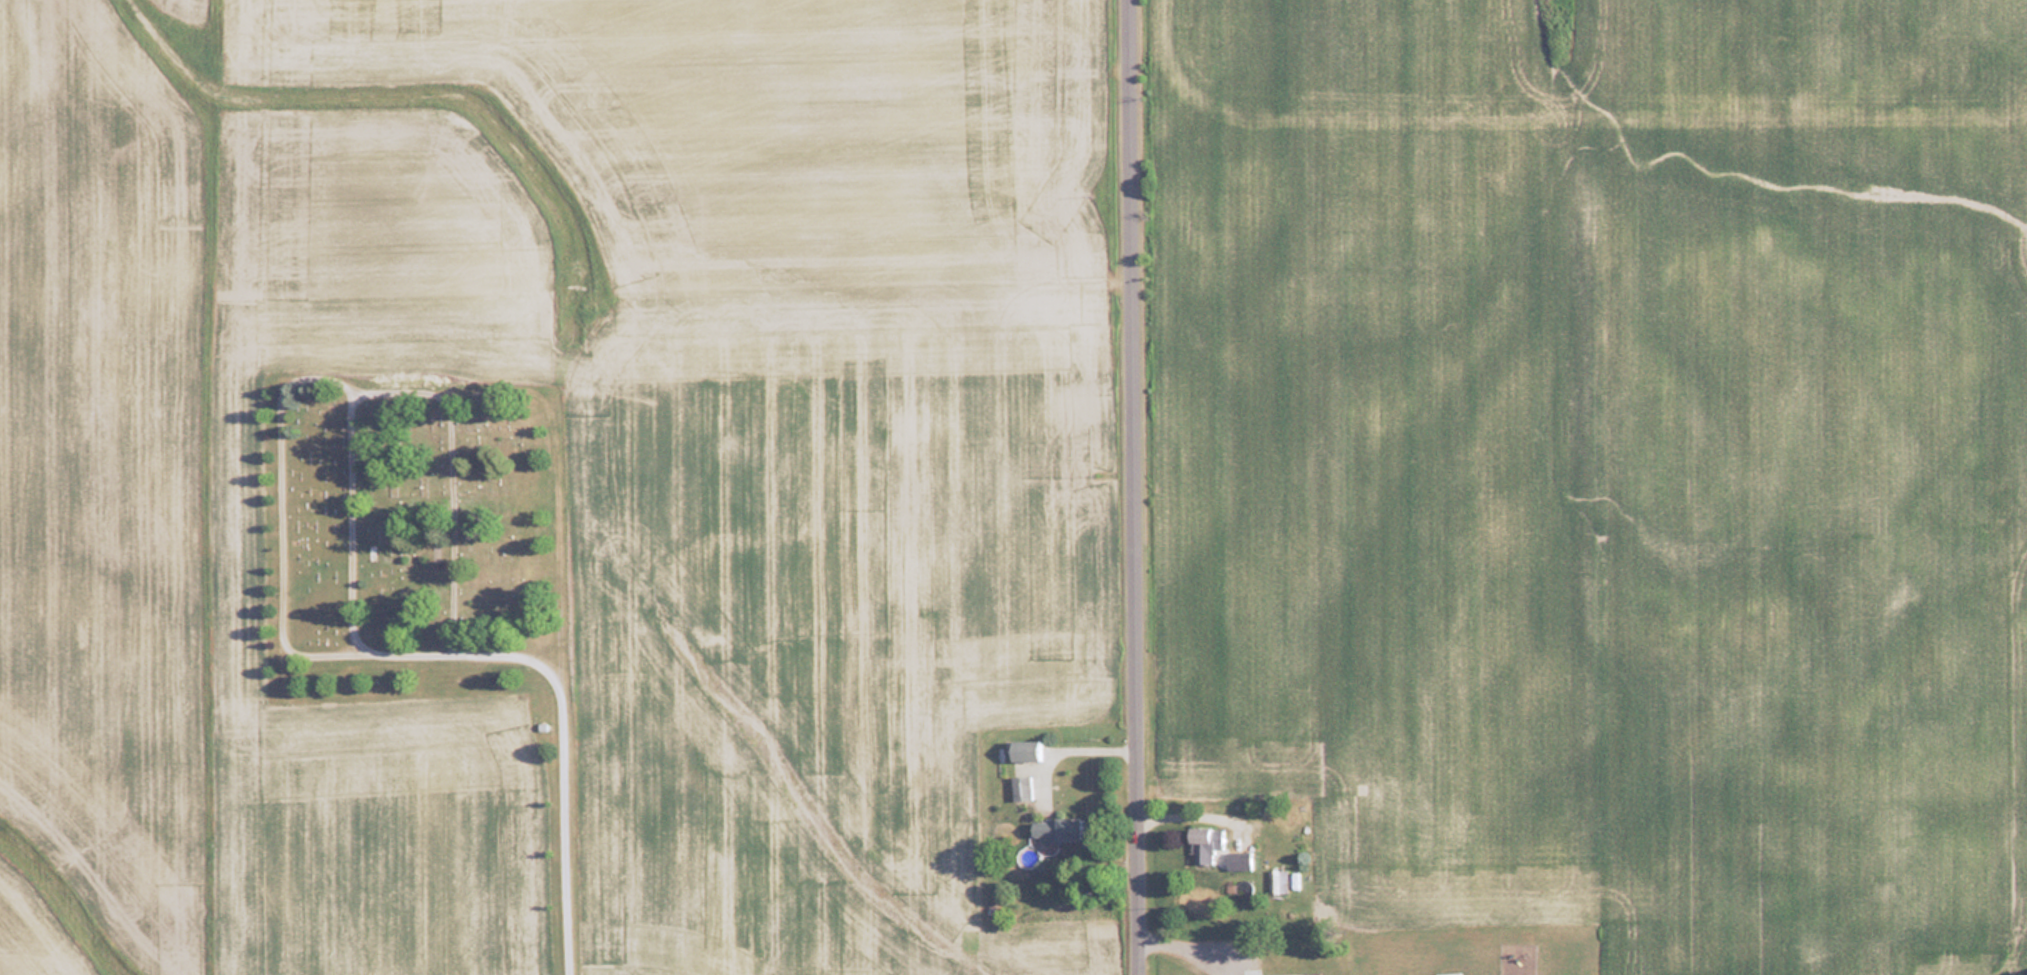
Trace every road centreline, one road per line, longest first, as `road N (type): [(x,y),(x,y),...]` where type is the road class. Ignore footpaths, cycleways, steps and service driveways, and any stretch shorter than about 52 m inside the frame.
road 1 (residential): [(1135,974),(1129,0)]

